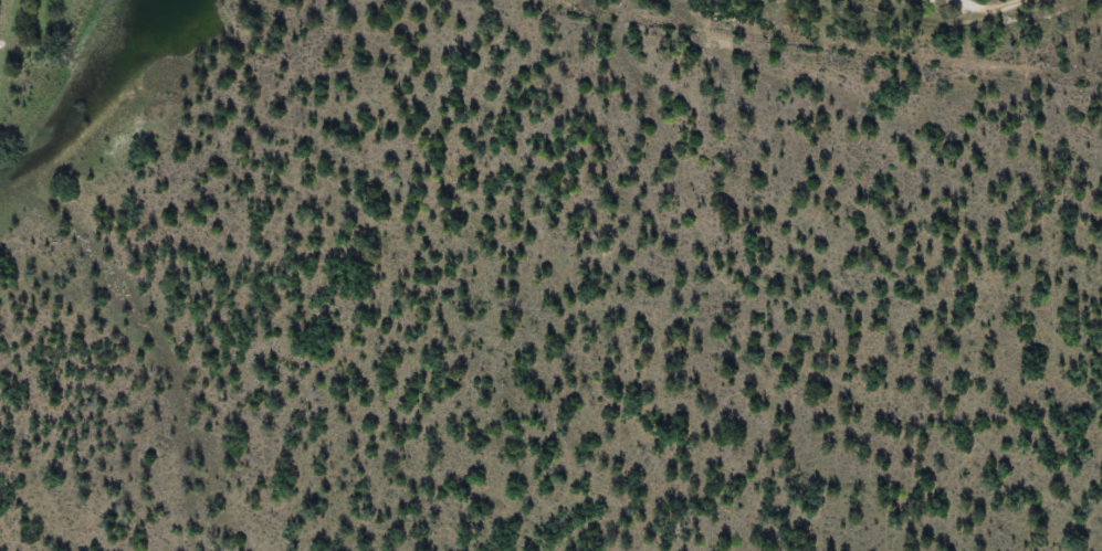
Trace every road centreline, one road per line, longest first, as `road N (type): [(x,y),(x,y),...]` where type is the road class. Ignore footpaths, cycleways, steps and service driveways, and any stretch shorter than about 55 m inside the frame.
road 1 (residential): [(1101,35),(999,38),(845,0)]

